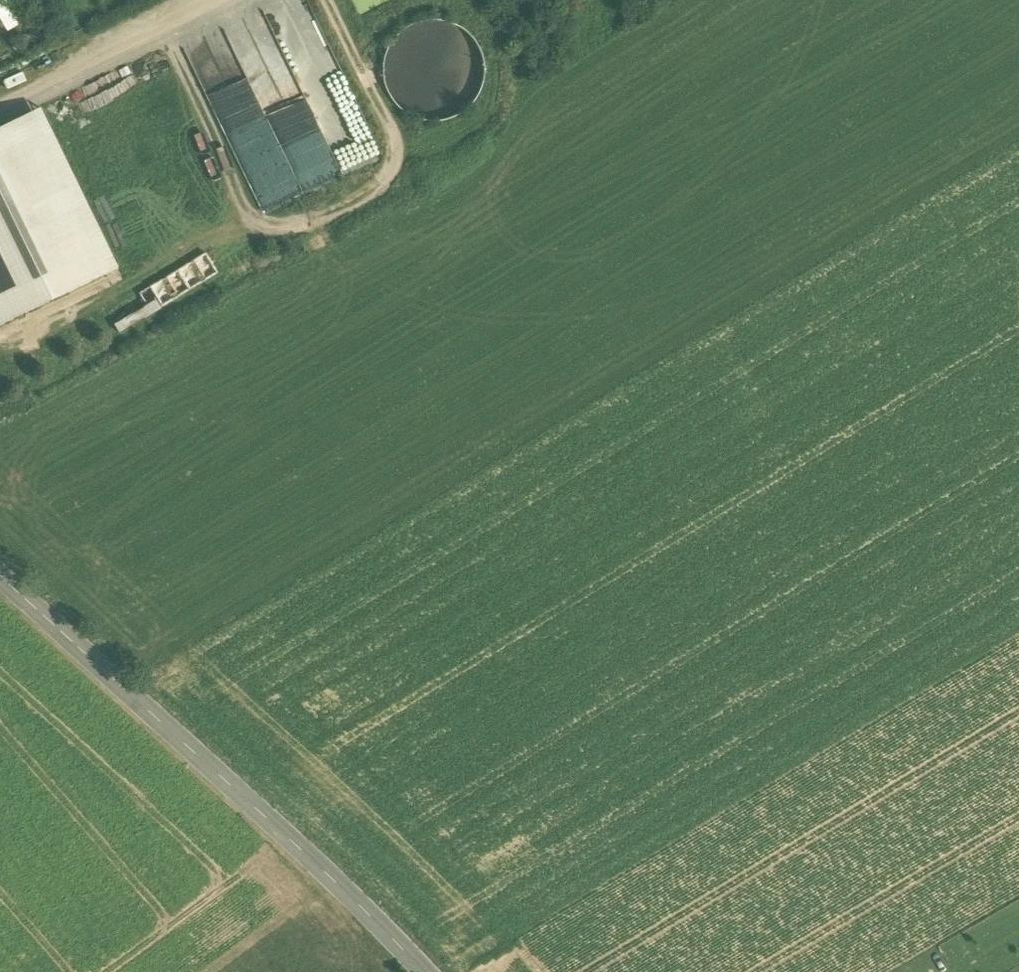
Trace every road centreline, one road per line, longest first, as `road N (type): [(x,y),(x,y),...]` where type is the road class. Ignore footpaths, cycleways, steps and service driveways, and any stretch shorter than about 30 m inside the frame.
road 1 (secondary): [(426,971),(0,575)]
road 2 (track): [(208,0),(0,100)]

